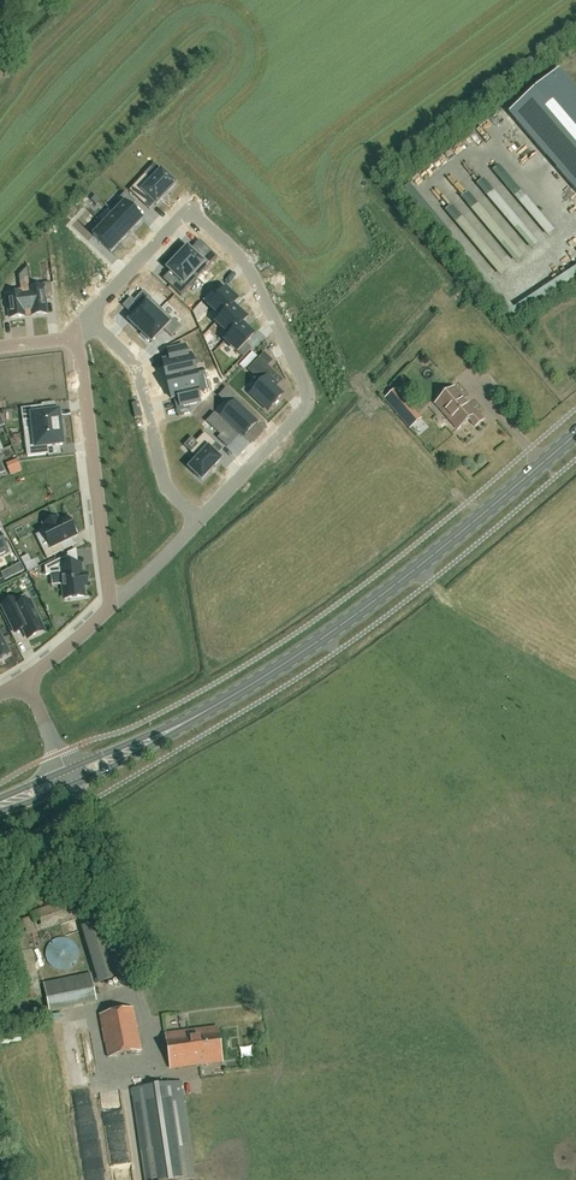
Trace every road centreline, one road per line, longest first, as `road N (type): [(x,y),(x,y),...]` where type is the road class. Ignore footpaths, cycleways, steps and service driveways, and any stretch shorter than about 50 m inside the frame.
road 1 (primary): [(67,777),(263,678),(377,599),(575,433)]
road 2 (residential): [(199,519),(308,399),(245,261),(189,208),(89,318)]
road 3 (residential): [(77,337),(111,605)]
road 4 (residential): [(199,519),(164,483),(136,366),(89,318)]
road 5 (residential): [(111,605),(199,519)]

